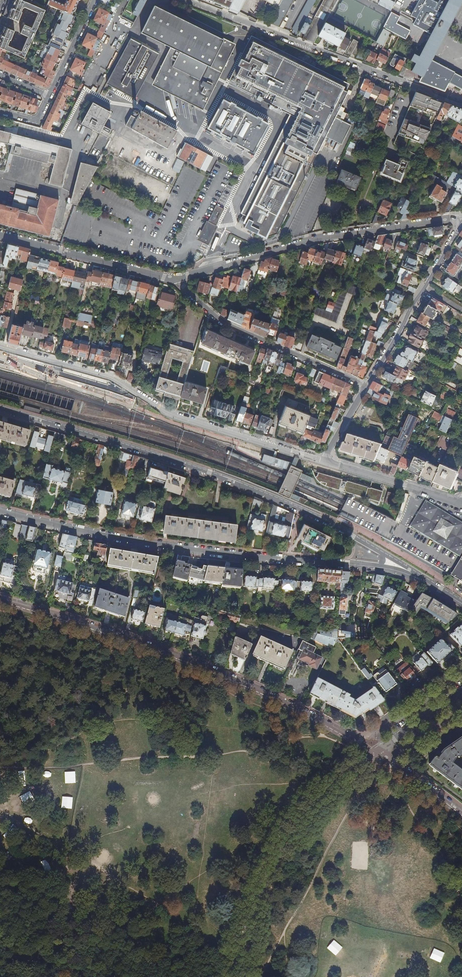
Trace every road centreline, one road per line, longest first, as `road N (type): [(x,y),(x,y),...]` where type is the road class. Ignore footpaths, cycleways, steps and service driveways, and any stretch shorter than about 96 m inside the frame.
road 1 (residential): [(384,555),(222,477),(0,409)]
road 2 (residential): [(0,599),(183,658),(375,752)]
road 3 (residential): [(0,510),(141,542),(379,568)]
road 4 (residential): [(0,347),(111,378),(167,414),(301,454)]
road 5 (residential): [(461,217),(312,240),(175,280)]
road 6 (unclassified): [(461,105),(188,0)]
road 7 (tertiary): [(375,752),(293,830),(262,886),(232,976)]
road 8 (residential): [(366,386),(225,323),(175,280)]
road 9 (residential): [(461,221),(366,386)]
road 10 (residential): [(175,280),(0,235)]
road 11 (residential): [(323,460),(461,504)]

